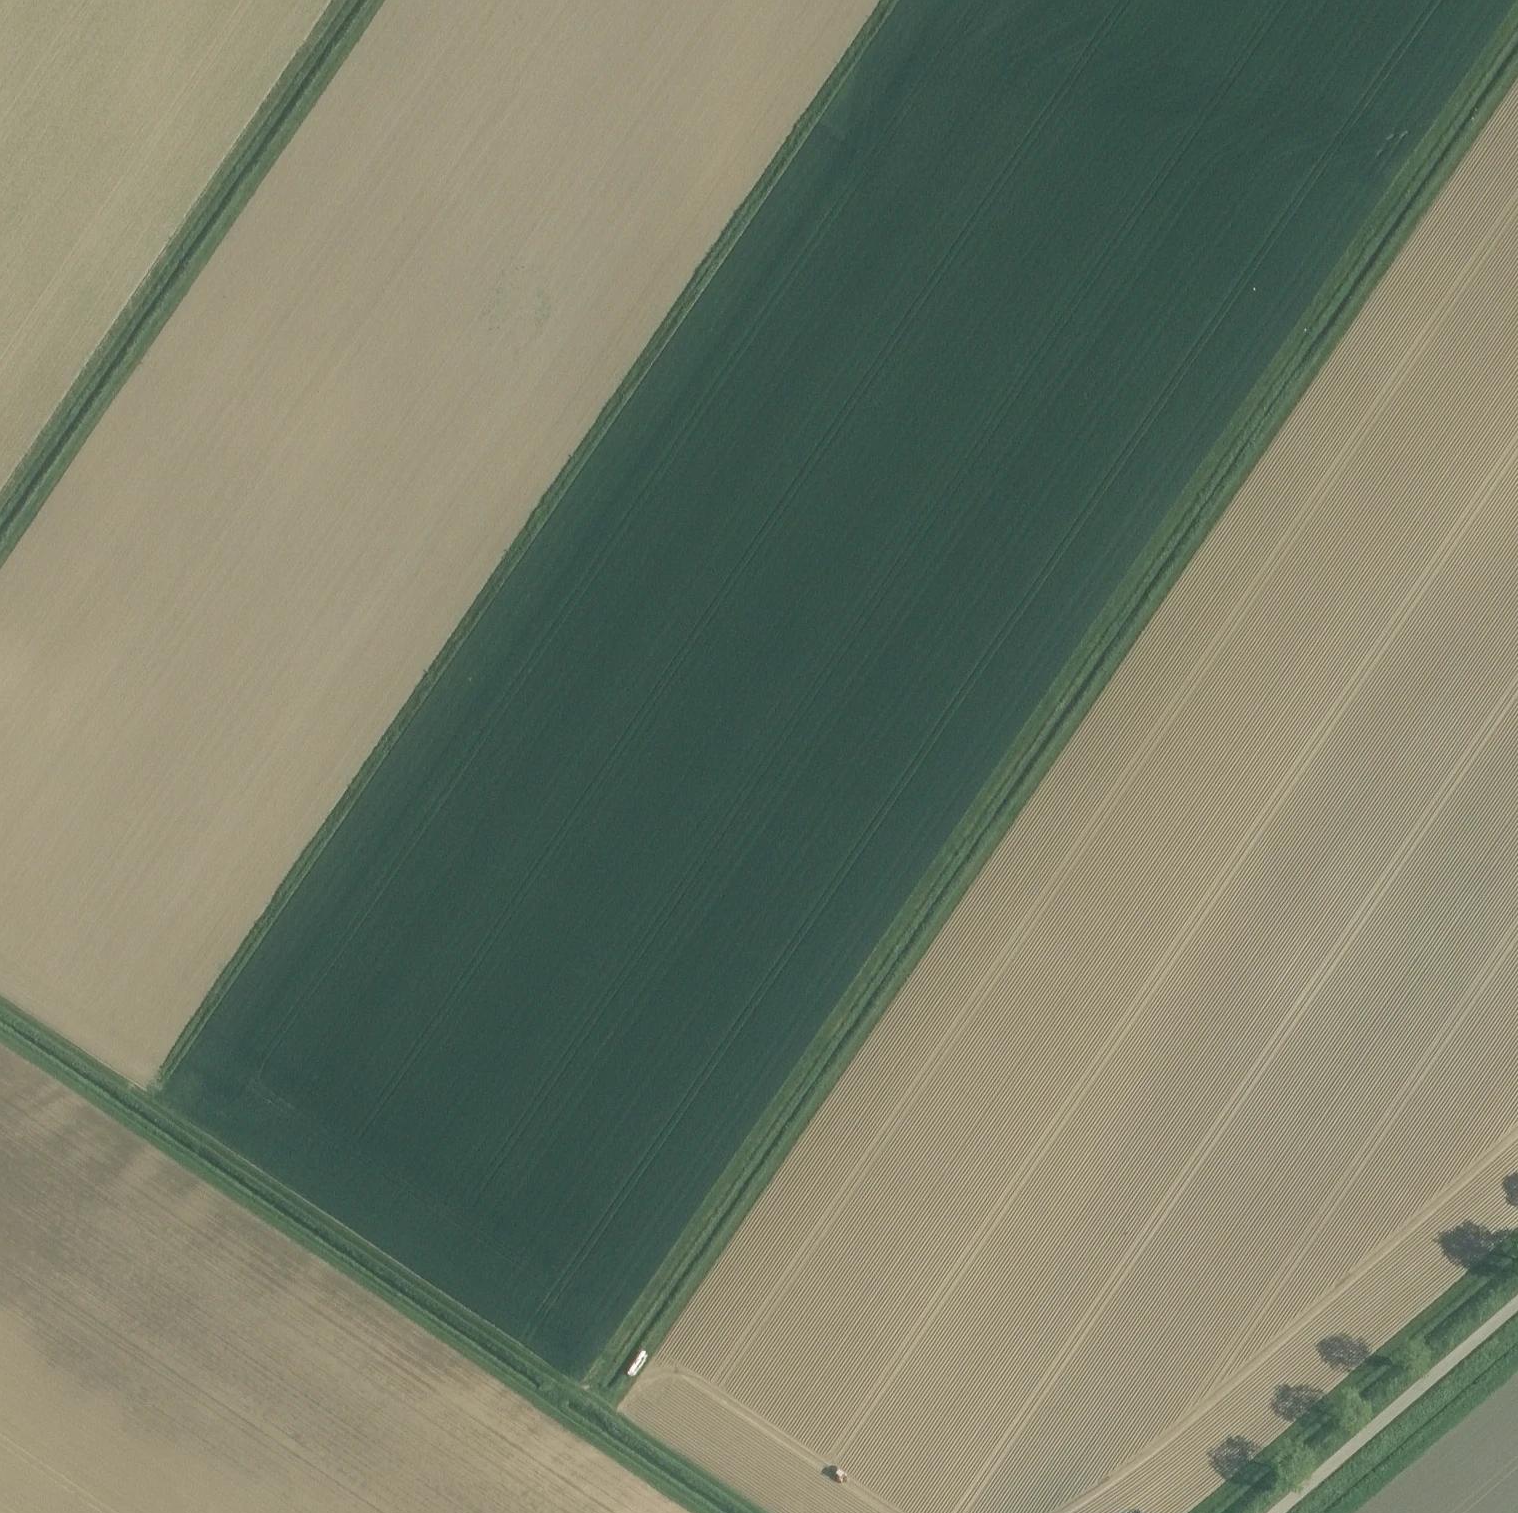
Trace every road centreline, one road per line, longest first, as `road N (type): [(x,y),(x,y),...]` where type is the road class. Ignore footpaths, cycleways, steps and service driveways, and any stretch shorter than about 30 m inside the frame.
road 1 (unclassified): [(1286,1512),(1517,1310)]

